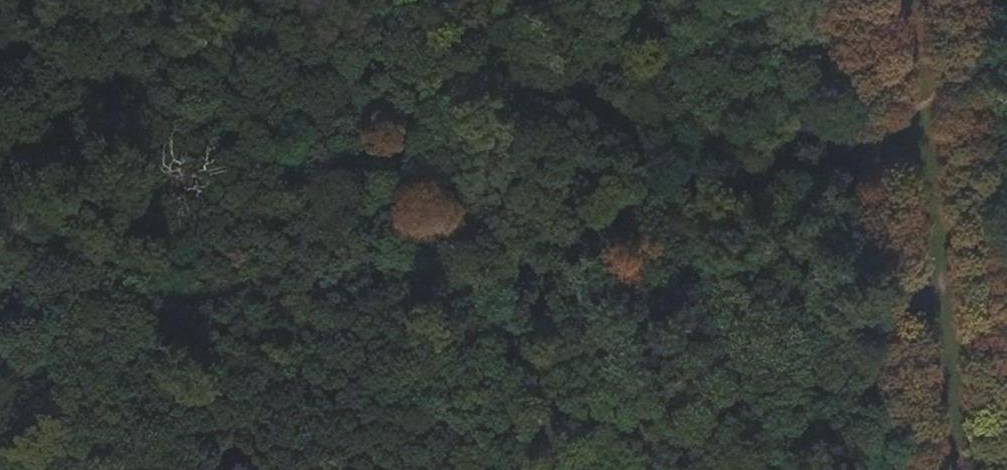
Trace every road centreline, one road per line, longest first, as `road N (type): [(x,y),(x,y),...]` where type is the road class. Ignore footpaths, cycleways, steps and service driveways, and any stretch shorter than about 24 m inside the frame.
road 1 (track): [(1006,47),(657,218),(539,249),(373,281),(191,298),(0,267)]
road 2 (track): [(851,0),(900,469)]
road 3 (track): [(1006,377),(964,0)]

